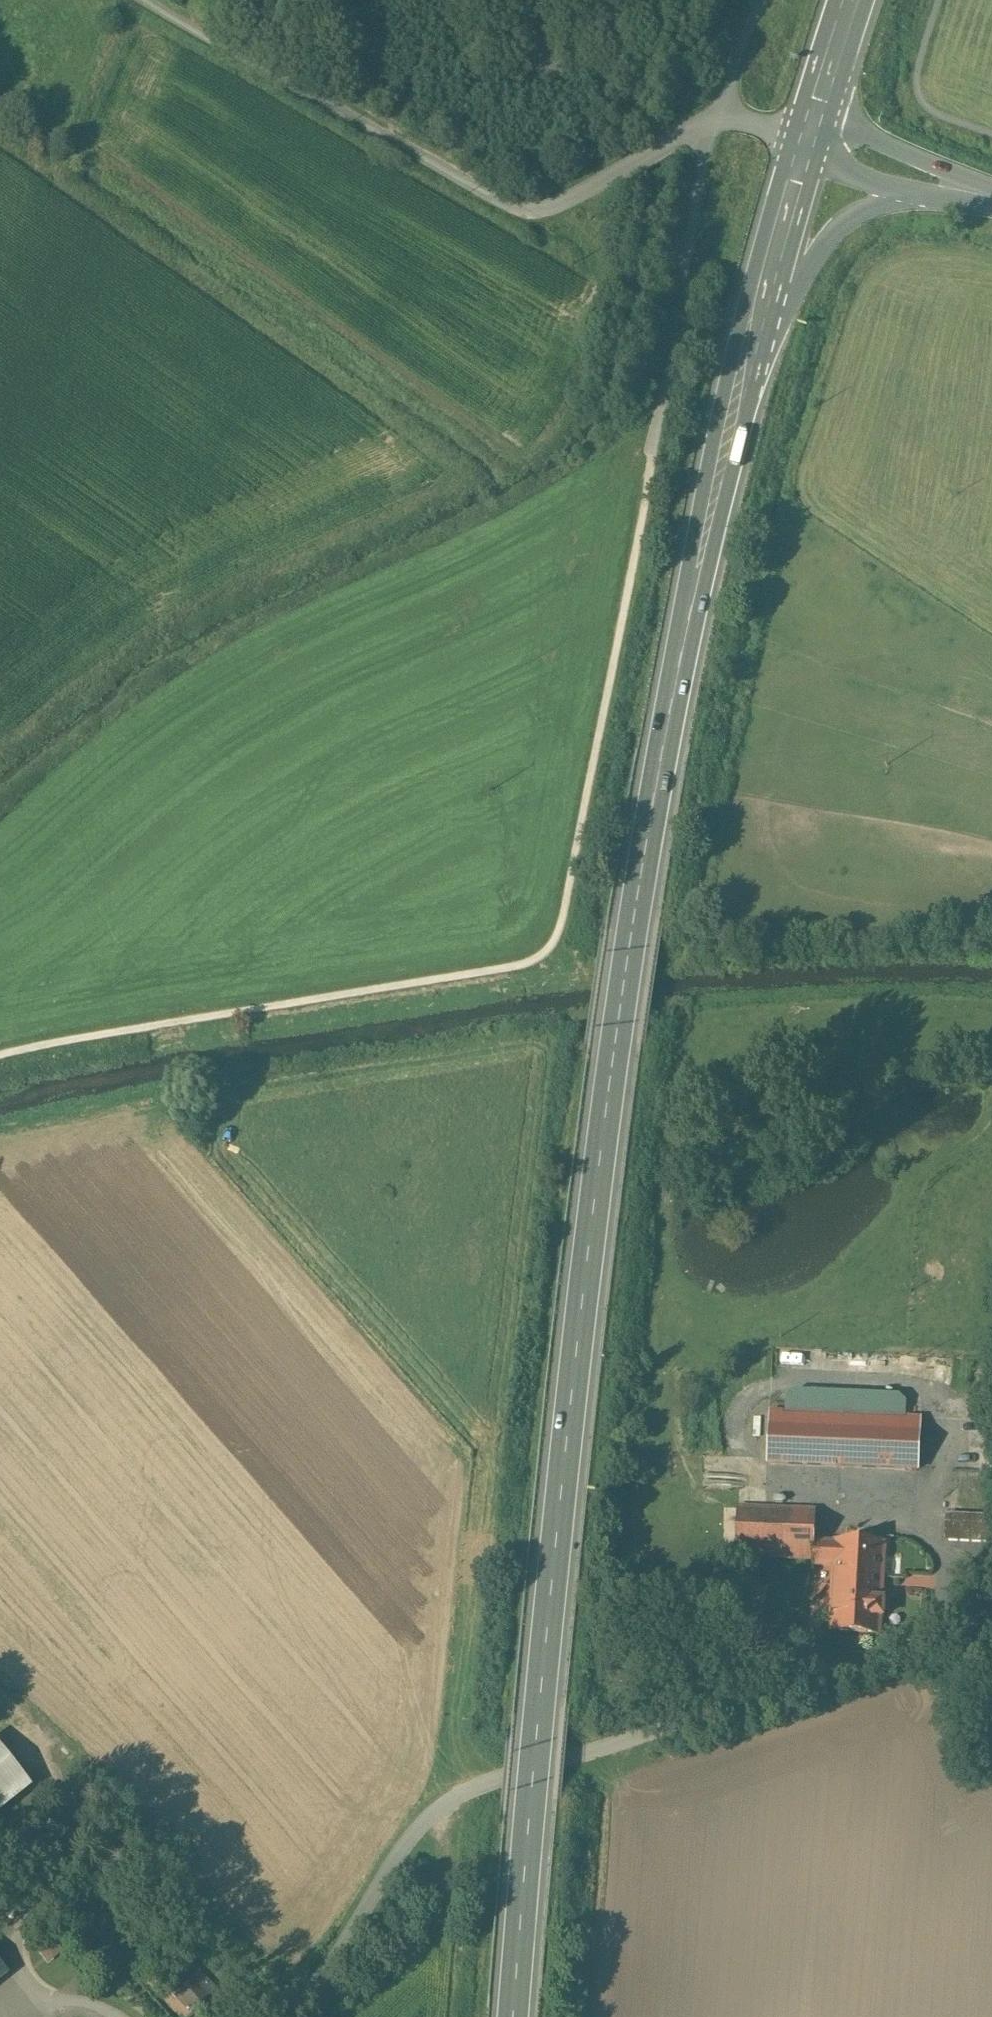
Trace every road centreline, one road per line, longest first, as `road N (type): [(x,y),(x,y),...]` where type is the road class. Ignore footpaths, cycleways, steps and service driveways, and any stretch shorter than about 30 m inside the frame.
road 1 (primary): [(768,300),(651,826),(616,1027),(538,1725),(516,2016)]
road 2 (unclassified): [(808,142),(712,118),(561,203),(513,207),(150,0)]
road 3 (primary): [(768,300),(826,242),(879,206),(910,195),(975,193)]
road 4 (tertiary): [(808,142),(975,193)]
road 5 (primary): [(808,142),(768,300)]
road 6 (primary): [(855,0),(808,142)]

